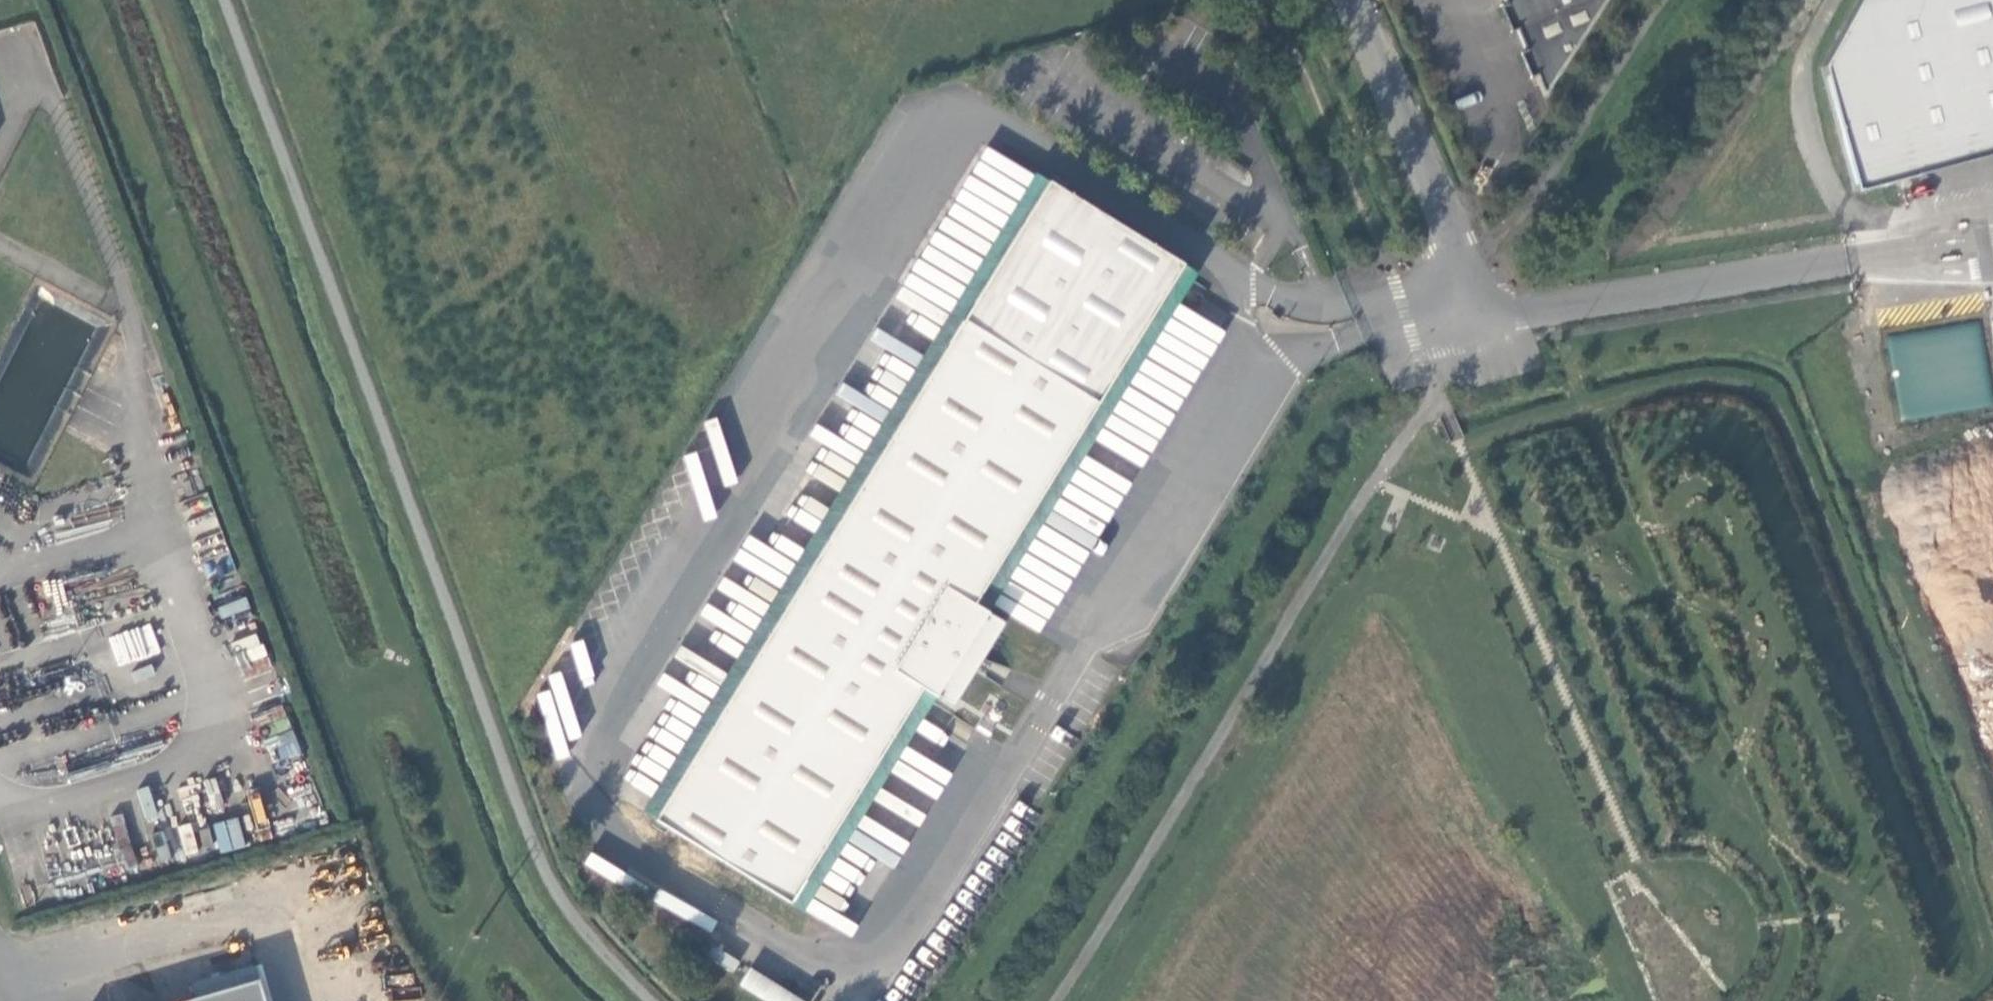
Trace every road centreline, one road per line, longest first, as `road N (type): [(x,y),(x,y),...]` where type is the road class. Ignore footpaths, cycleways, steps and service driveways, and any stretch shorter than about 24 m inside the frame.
road 1 (unclassified): [(1434,388),(1470,260),(1361,0)]

